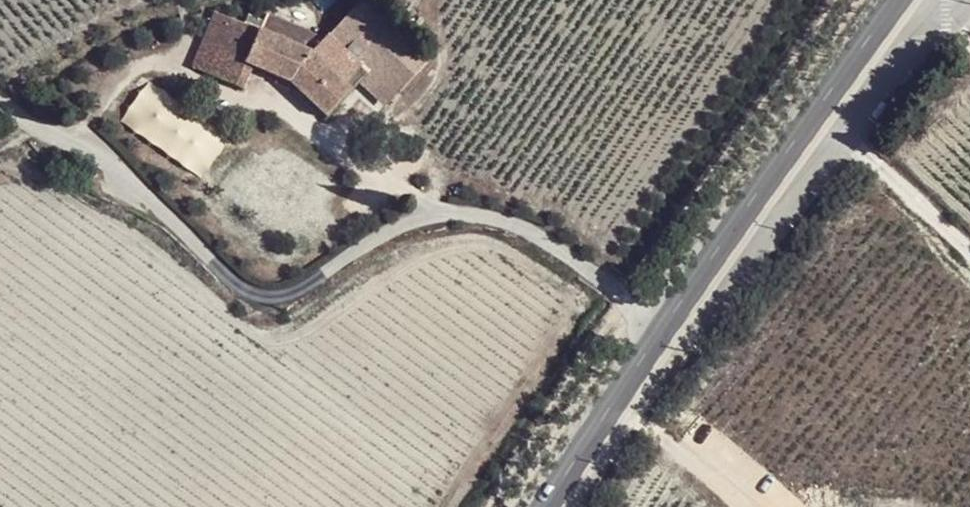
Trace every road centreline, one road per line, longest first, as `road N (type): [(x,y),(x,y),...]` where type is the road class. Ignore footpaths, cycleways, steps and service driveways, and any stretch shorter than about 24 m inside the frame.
road 1 (residential): [(668,328),(549,243),(485,215),(450,211),(419,213),(284,296),(248,293),(112,166),(0,100)]
road 2 (tertiary): [(897,0),(668,328)]
road 3 (tertiary): [(668,328),(550,506)]

